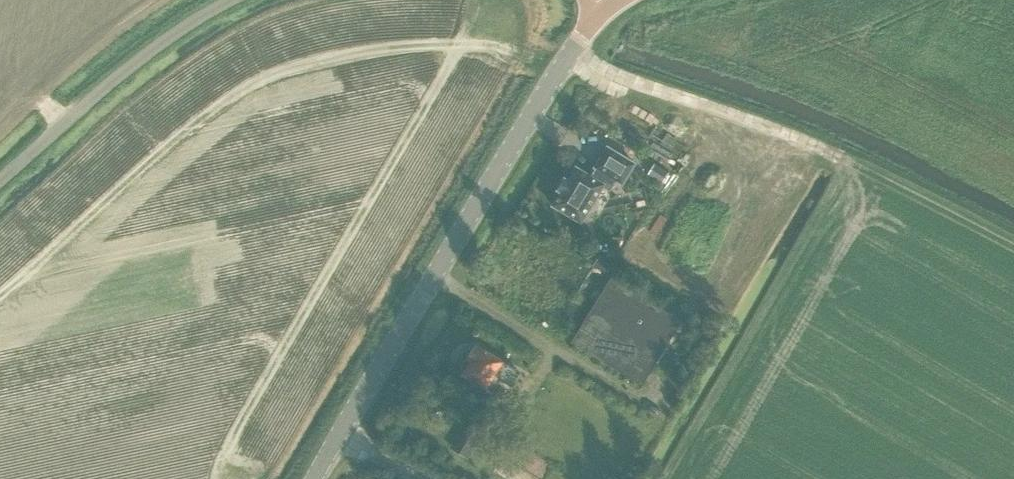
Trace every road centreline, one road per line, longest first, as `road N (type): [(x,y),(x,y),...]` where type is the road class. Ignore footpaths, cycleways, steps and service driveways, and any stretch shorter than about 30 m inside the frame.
road 1 (unclassified): [(313,478),(591,21)]
road 2 (unclassified): [(231,0),(151,50),(0,179)]
road 3 (track): [(567,54),(828,151)]
road 4 (track): [(1013,241),(828,151)]

